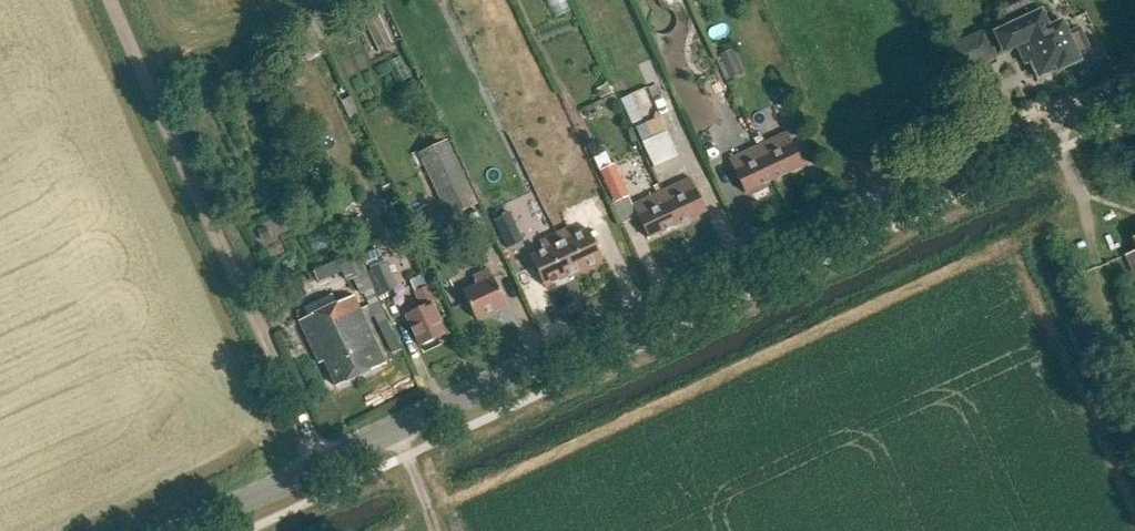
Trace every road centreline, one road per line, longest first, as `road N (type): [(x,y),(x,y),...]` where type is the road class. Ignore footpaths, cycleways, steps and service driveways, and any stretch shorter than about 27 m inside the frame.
road 1 (tertiary): [(175,530),(1134,81)]

